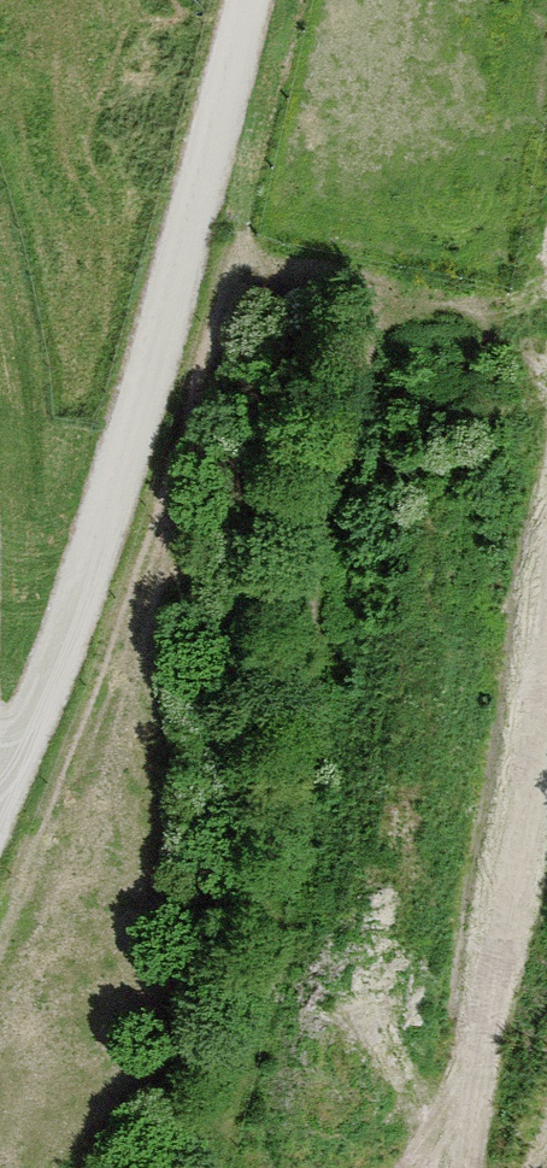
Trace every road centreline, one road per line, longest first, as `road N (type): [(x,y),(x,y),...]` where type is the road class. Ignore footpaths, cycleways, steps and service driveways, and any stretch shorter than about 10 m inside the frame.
road 1 (track): [(249,0),(112,495),(0,794)]

